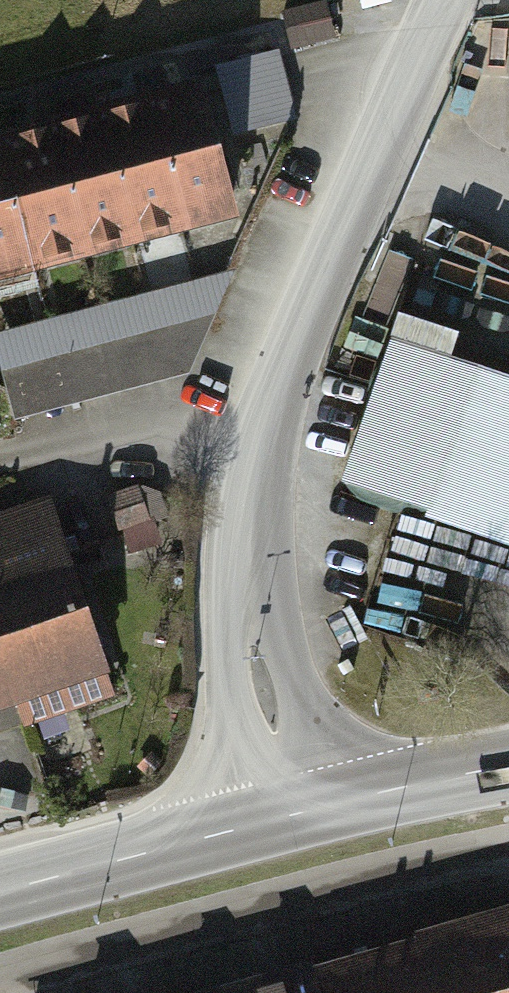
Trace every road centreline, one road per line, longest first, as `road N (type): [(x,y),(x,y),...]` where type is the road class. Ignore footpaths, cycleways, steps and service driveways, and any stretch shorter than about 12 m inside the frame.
road 1 (residential): [(297,814),(263,690),(255,552),(262,451),(444,0)]
road 2 (residential): [(0,981),(140,936),(508,844)]
road 3 (primary): [(0,890),(297,814)]
road 4 (primary): [(297,814),(508,769)]

